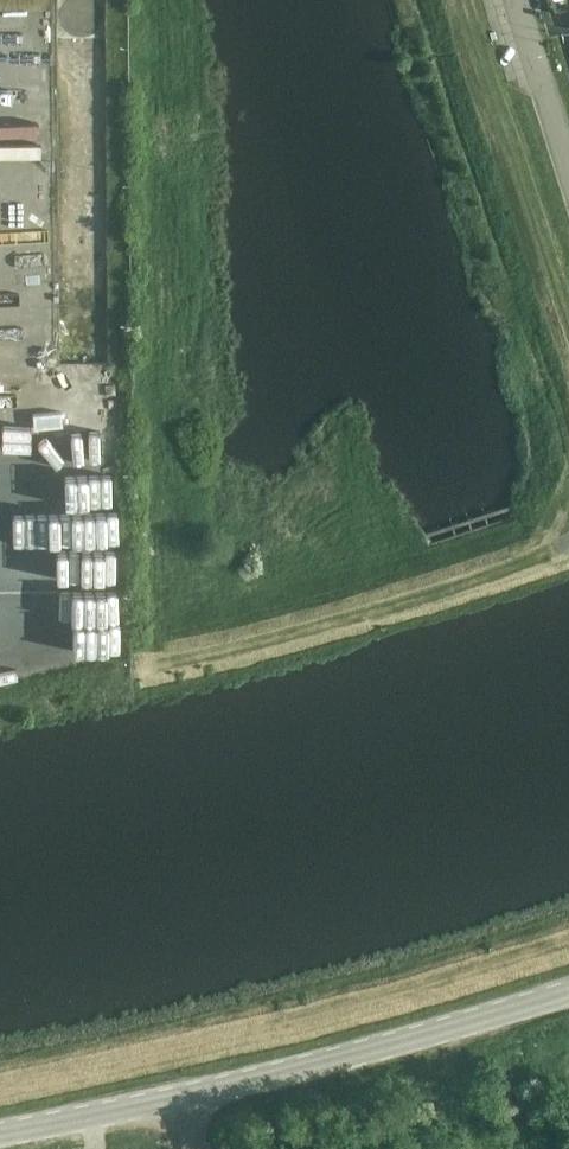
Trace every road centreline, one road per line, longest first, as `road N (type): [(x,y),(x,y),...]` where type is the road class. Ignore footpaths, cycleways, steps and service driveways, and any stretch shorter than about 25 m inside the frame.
road 1 (tertiary): [(568,992),(322,1062),(0,1132)]
road 2 (unclassified): [(568,172),(514,0)]

